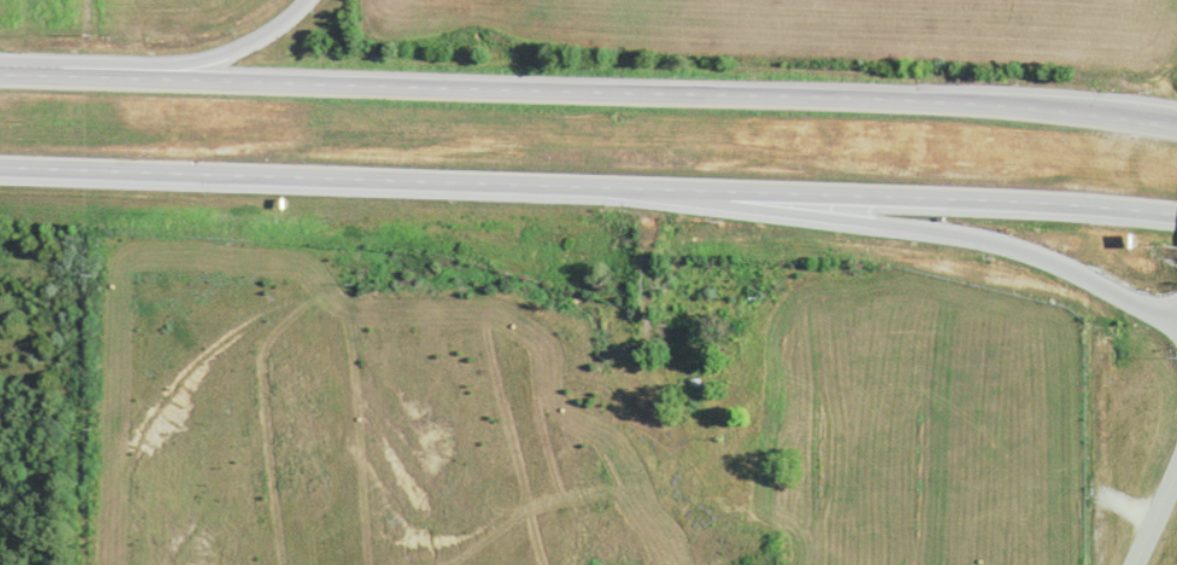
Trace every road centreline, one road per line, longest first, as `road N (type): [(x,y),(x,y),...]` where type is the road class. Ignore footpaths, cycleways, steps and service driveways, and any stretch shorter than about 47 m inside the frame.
road 1 (motorway): [(1176,132),(908,107),(0,79)]
road 2 (motorway): [(0,168),(844,194),(1176,215)]
road 3 (motorway): [(699,190),(949,226),(1176,282)]
road 4 (motorway): [(283,0),(225,43),(155,71),(83,82)]
road 5 (residential): [(1176,429),(1129,564)]

